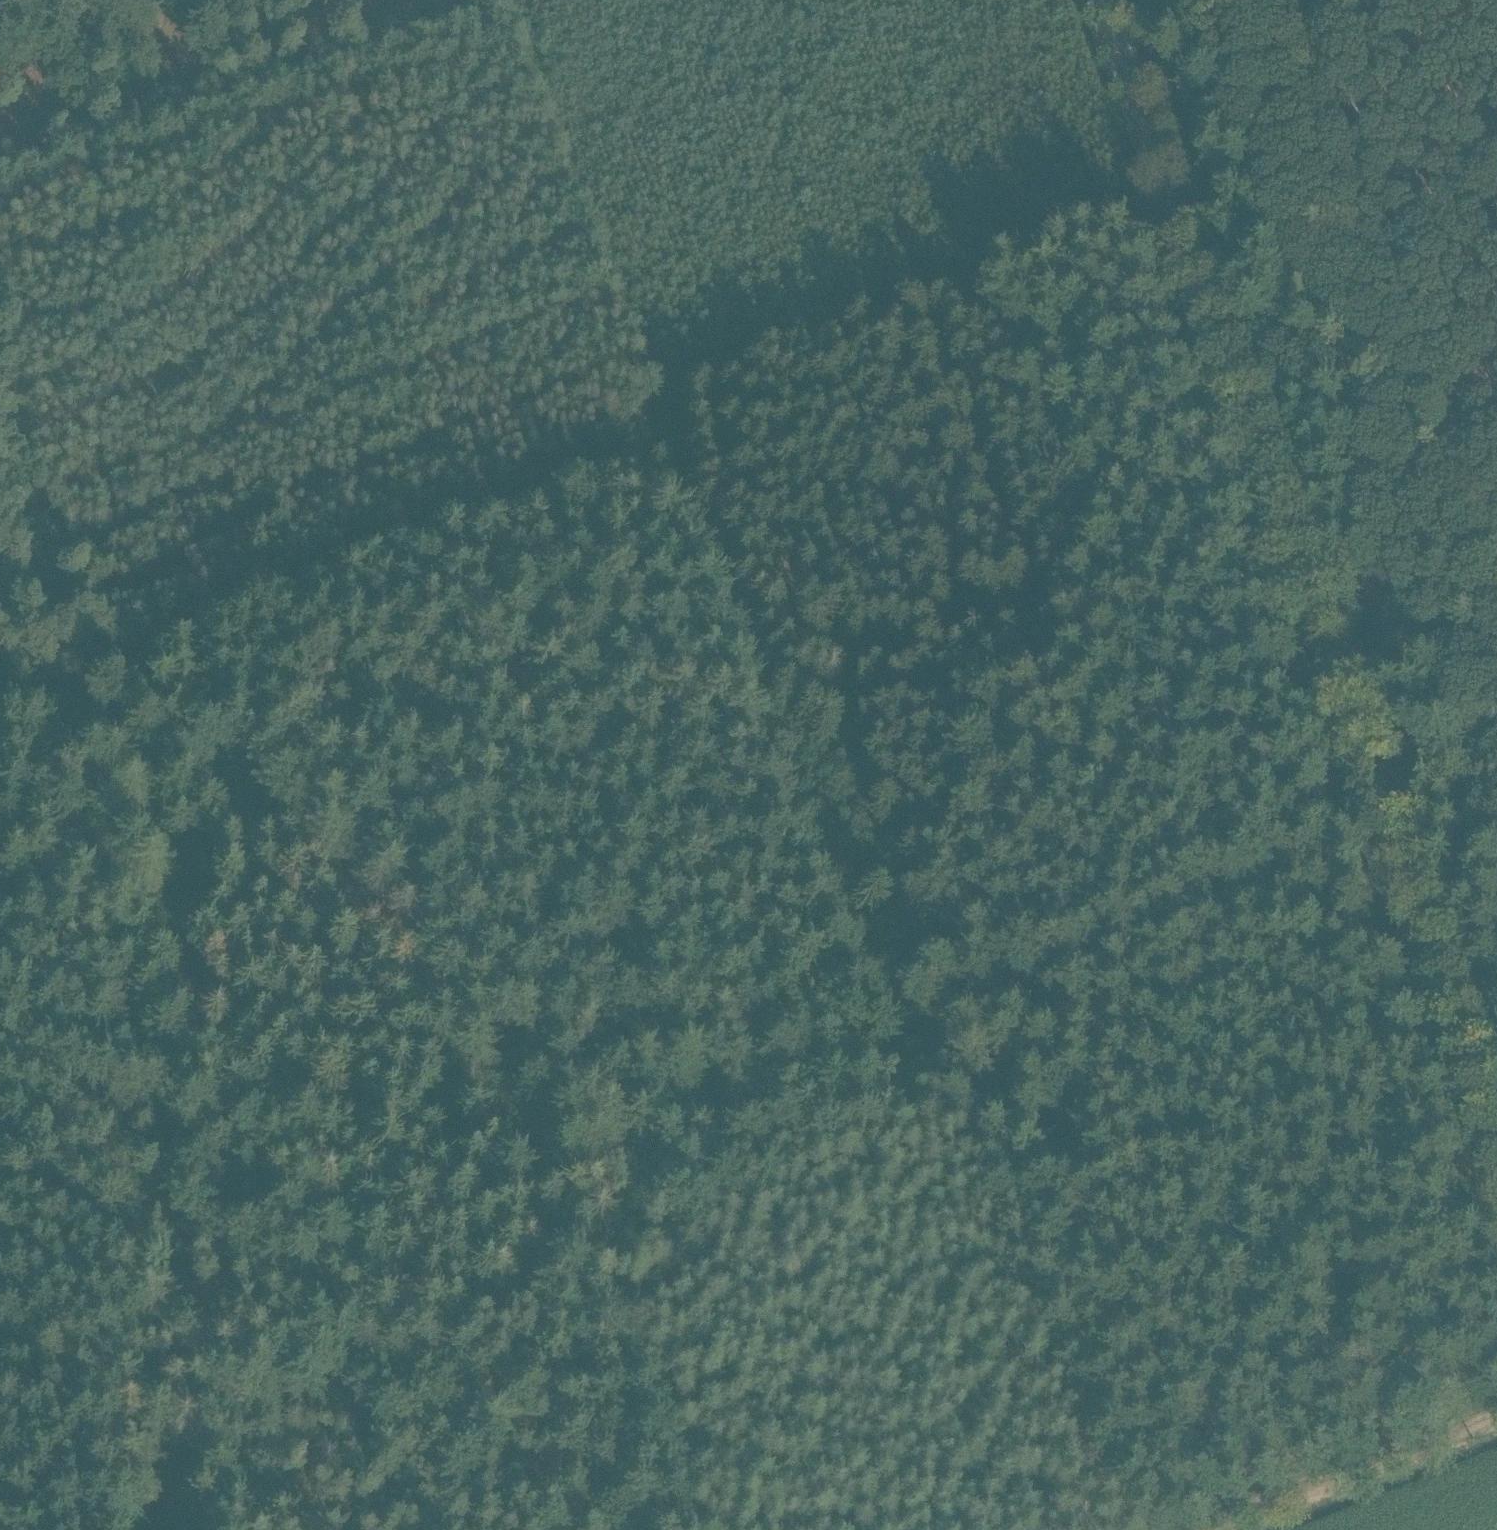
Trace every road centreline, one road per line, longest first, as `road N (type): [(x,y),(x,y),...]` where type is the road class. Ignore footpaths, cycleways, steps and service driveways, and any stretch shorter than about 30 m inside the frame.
road 1 (track): [(0,1382),(1387,831)]
road 2 (track): [(1149,181),(660,386),(675,433),(656,452),(0,694)]
road 3 (track): [(1089,0),(1496,1125)]
road 4 (track): [(113,651),(456,1529)]
road 5 (track): [(1496,477),(1297,0)]
road 6 (track): [(429,0),(0,136)]
road 7 (track): [(1229,1529),(1496,1422)]

